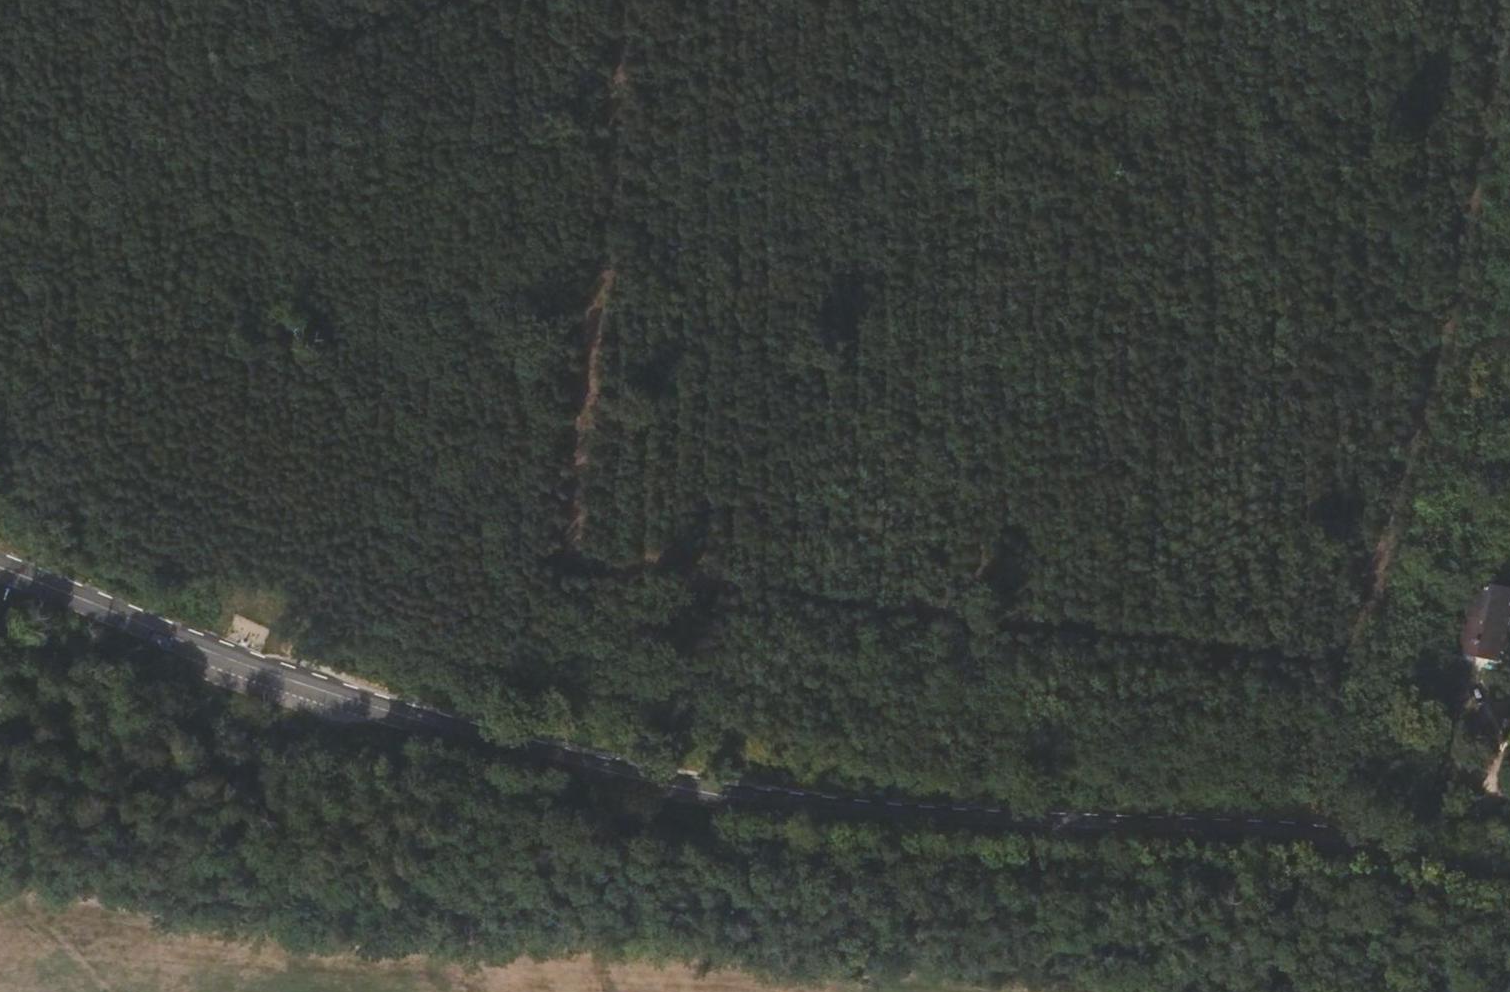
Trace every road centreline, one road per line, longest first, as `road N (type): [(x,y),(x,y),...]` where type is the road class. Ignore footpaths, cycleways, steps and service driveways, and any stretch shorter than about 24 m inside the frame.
road 1 (tertiary): [(1509,880),(1366,850),(895,825),(702,797),(506,752),(156,635),(0,573)]

